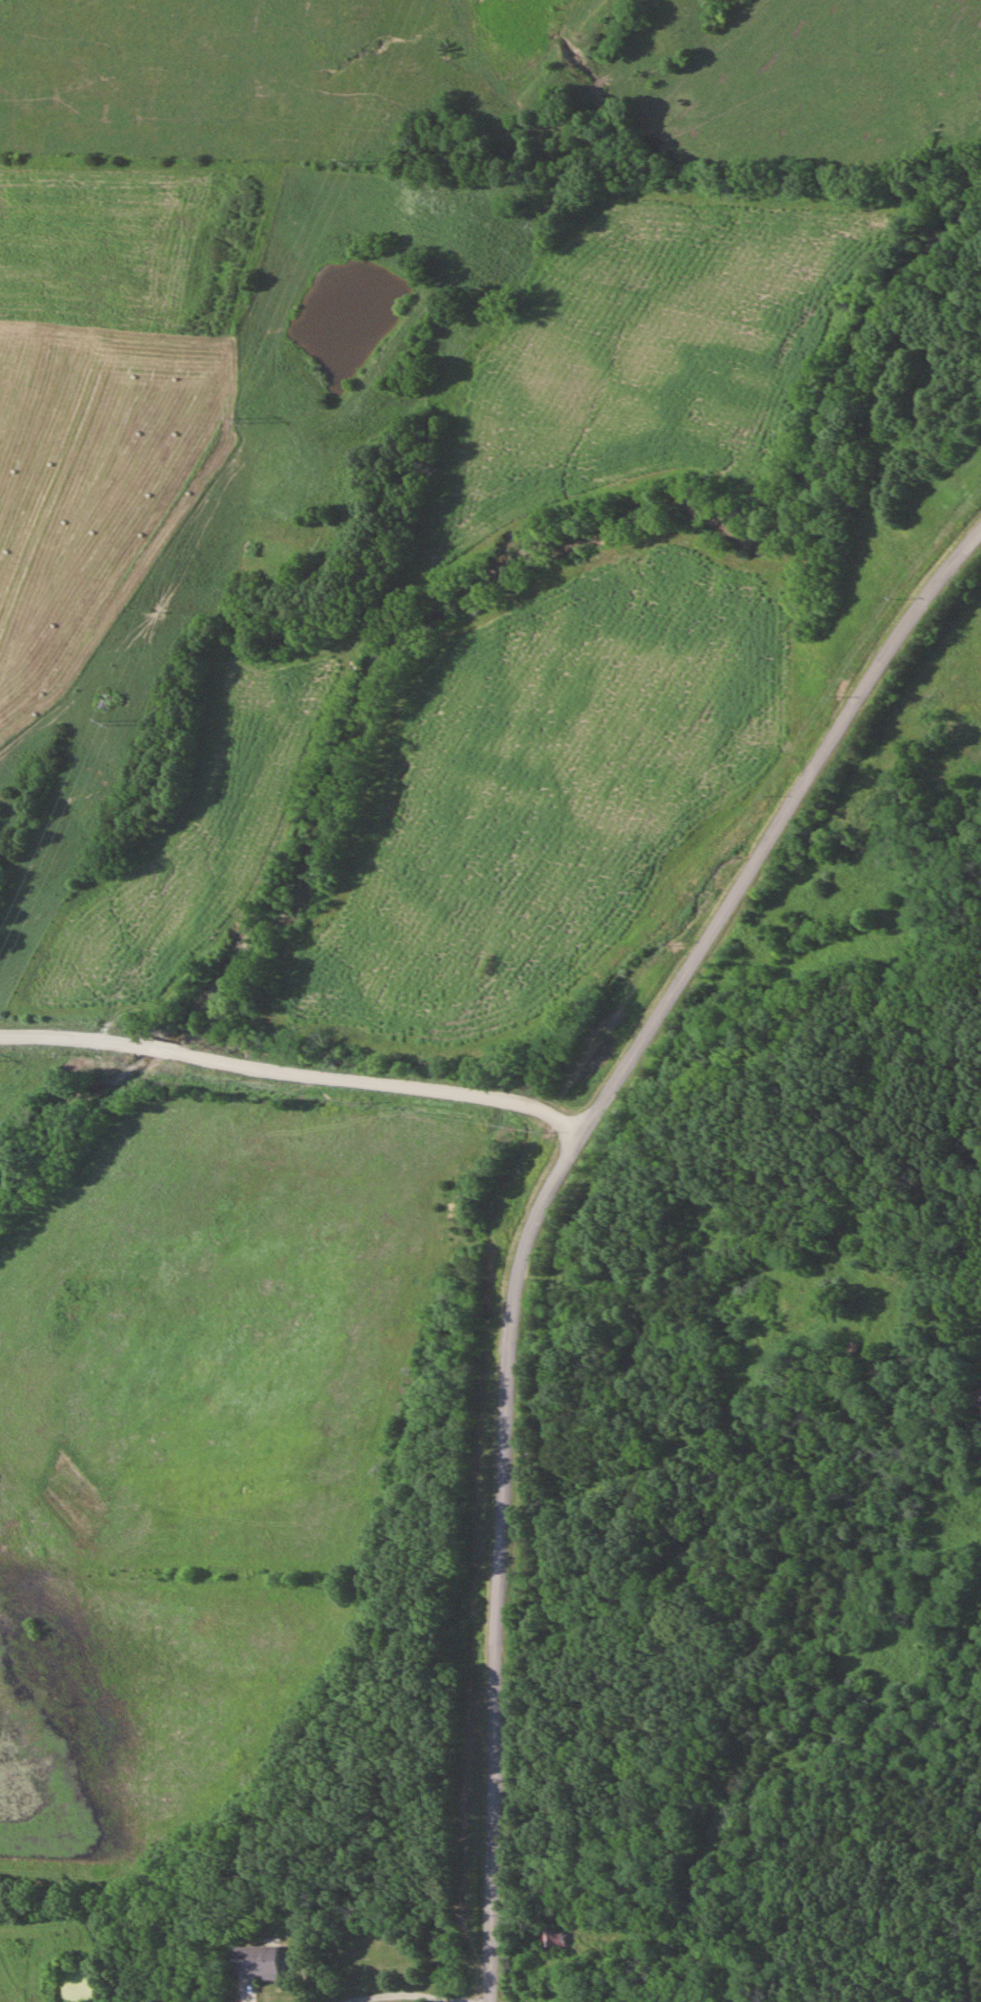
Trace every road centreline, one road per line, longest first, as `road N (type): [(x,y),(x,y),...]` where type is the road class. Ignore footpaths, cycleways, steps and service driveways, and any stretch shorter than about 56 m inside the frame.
road 1 (tertiary): [(489,2001),(501,1555),(523,1285),(580,1157),(806,779),(926,593),(980,528)]
road 2 (residential): [(588,1145),(502,1105),(79,1028),(0,1028)]
road 3 (residential): [(0,468),(137,302),(262,0)]

